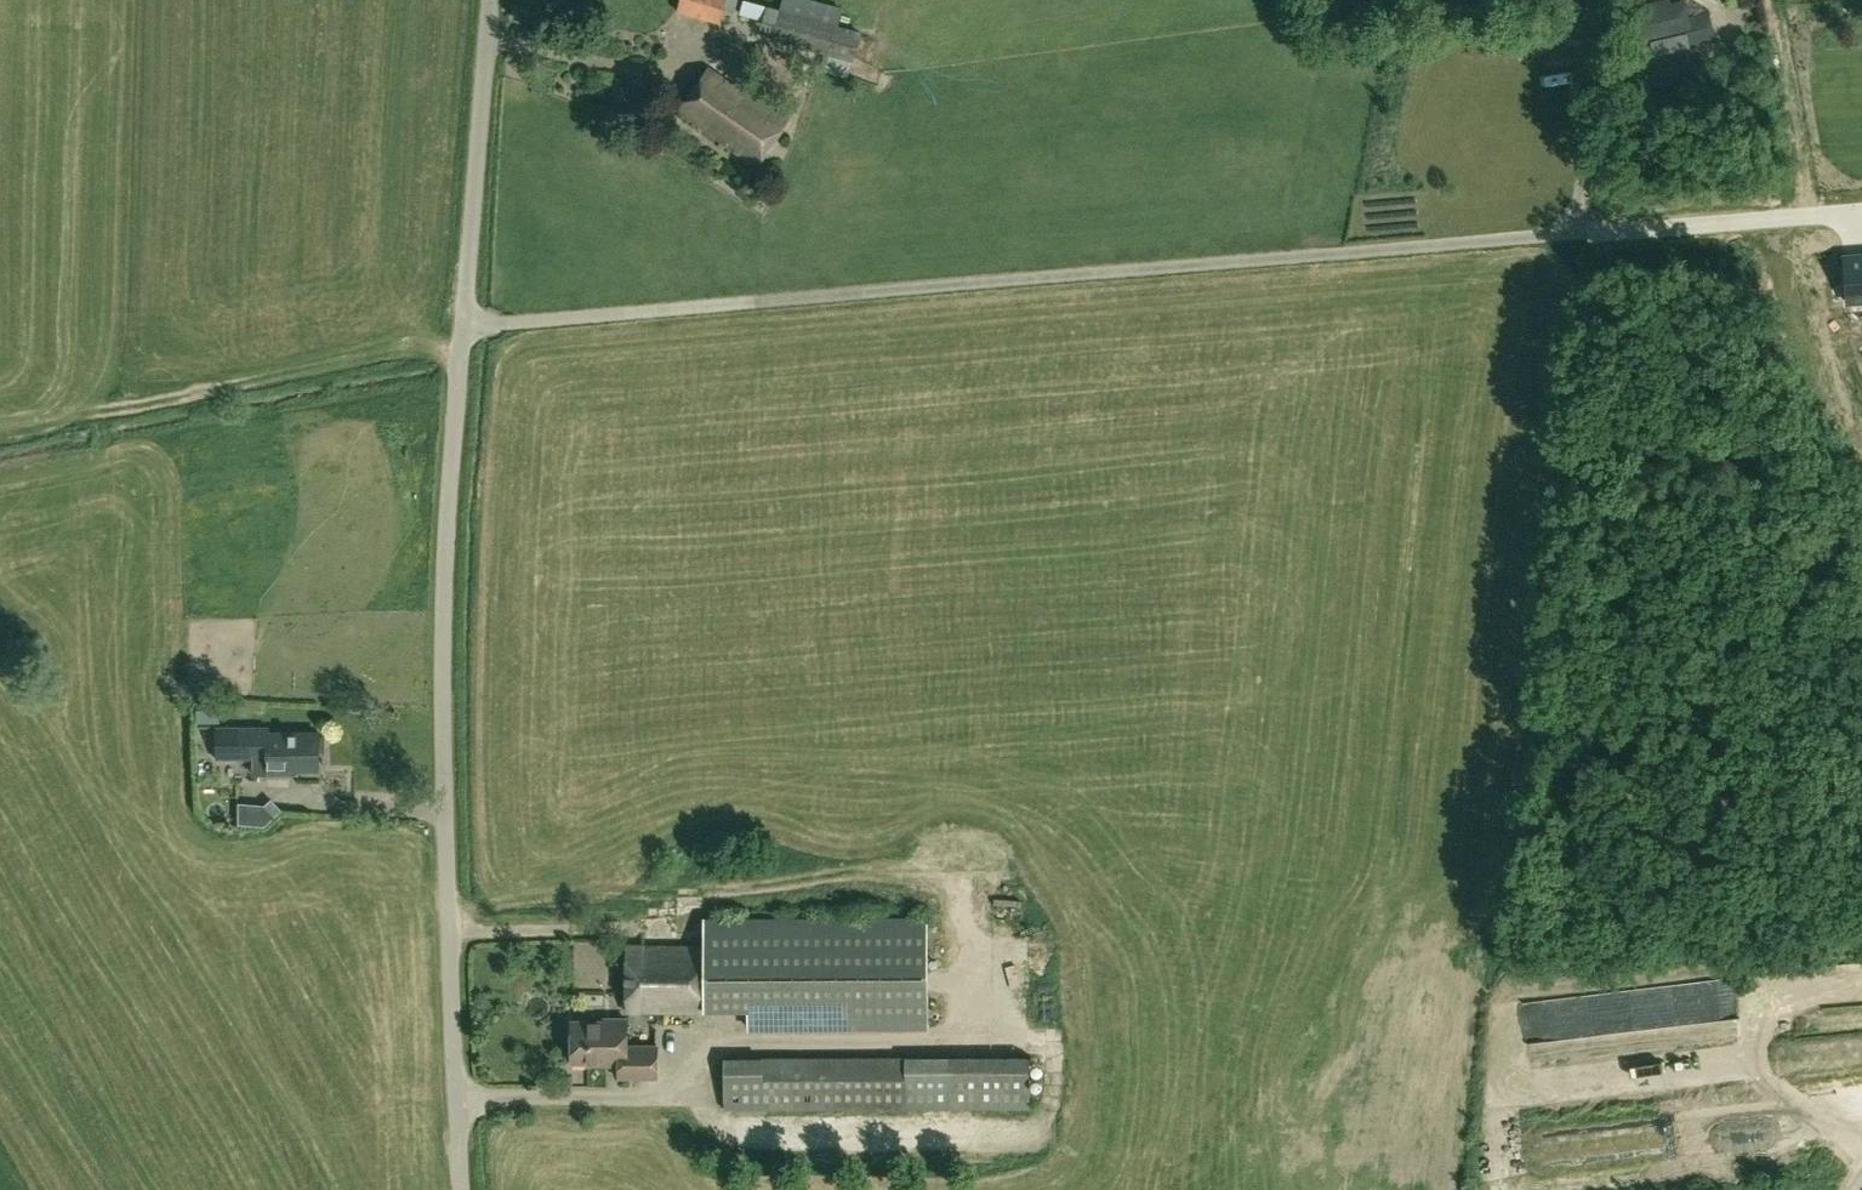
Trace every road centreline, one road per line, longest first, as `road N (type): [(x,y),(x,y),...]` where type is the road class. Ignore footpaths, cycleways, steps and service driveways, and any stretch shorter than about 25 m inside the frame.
road 1 (unclassified): [(462,1189),(444,570),(491,0)]
road 2 (track): [(1571,233),(463,325)]
road 3 (track): [(99,409),(423,347),(460,357)]
road 4 (track): [(0,428),(99,409),(106,494)]

